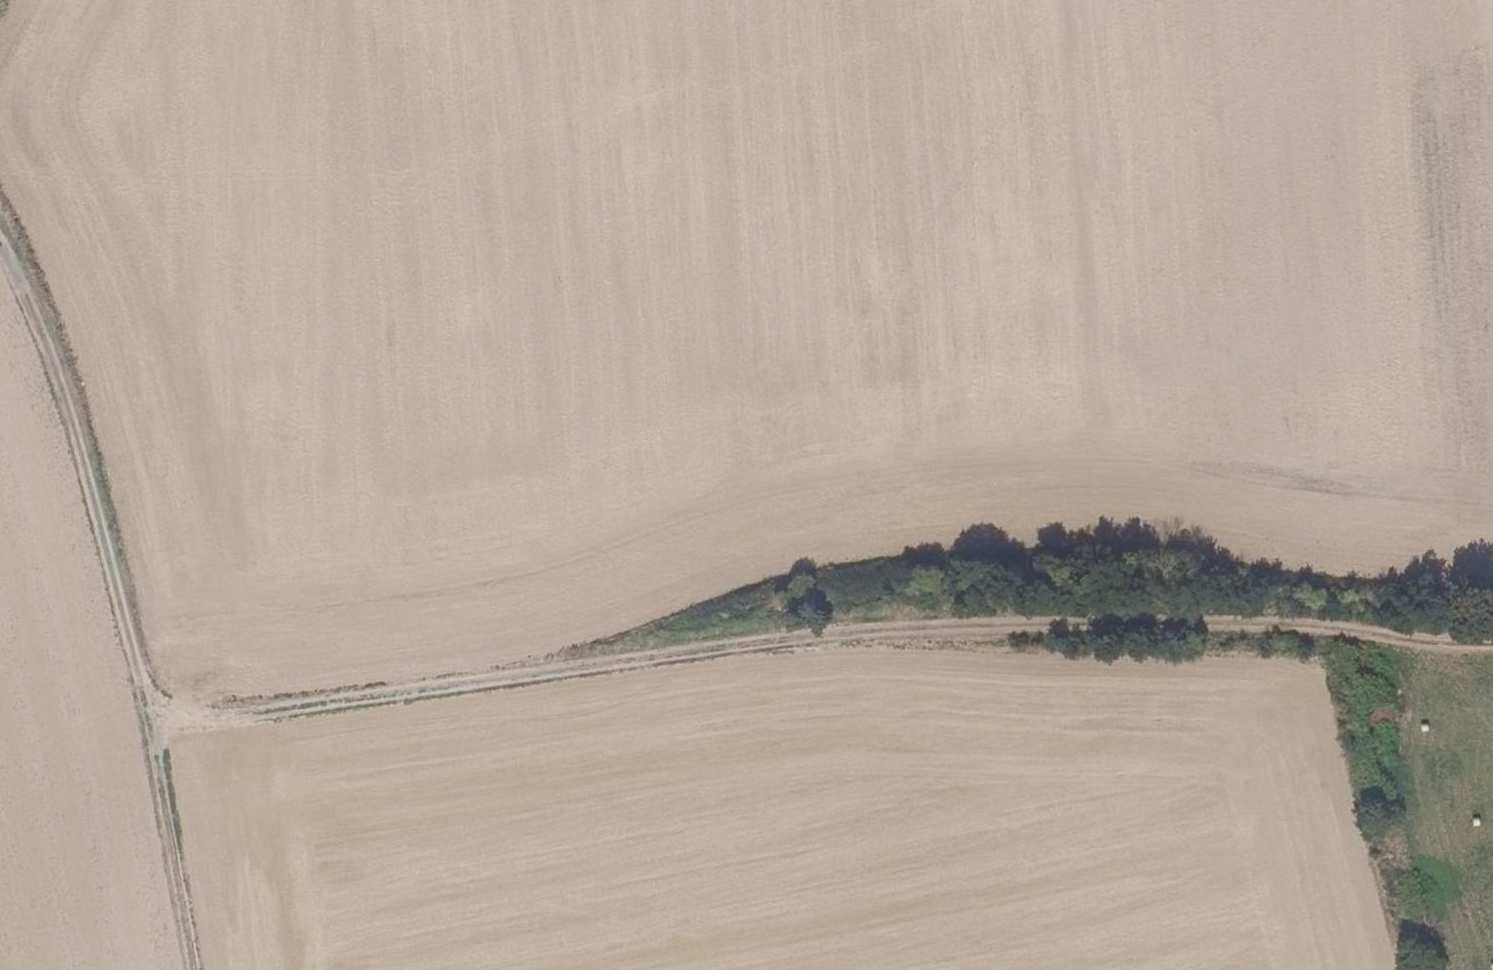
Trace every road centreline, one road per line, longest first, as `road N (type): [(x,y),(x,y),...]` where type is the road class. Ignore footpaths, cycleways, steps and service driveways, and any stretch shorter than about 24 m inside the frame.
road 1 (track): [(152,735),(480,682),(901,629),(1310,626),(1492,637)]
road 2 (track): [(0,248),(45,334),(152,735),(190,969)]

